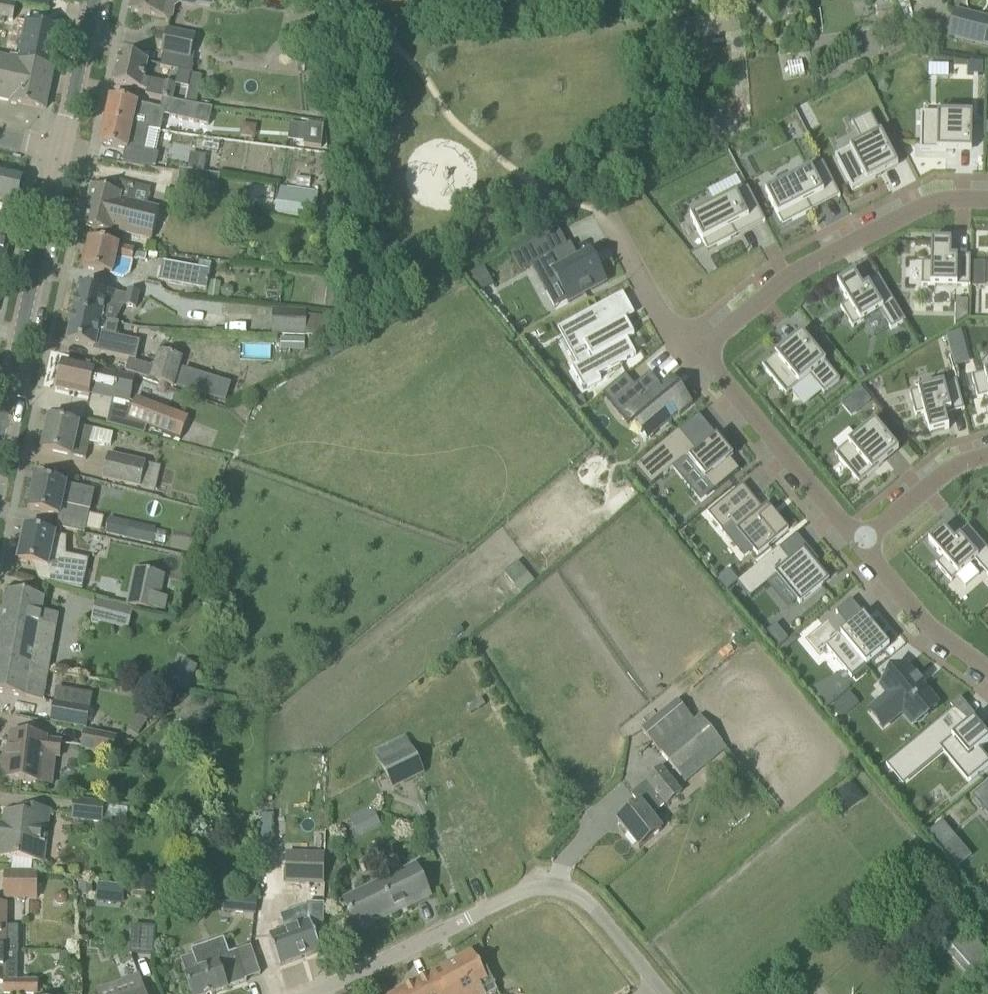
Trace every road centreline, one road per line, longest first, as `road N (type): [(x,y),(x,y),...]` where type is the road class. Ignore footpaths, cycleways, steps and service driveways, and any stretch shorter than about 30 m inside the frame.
road 1 (unclassified): [(662,993),(589,903),(550,887),(315,993)]
road 2 (residential): [(703,352),(803,266),(875,227),(949,197),(987,197)]
road 3 (unclassified): [(0,429),(62,152)]
road 4 (residential): [(857,542),(703,352)]
road 5 (residential): [(987,675),(929,627),(857,542)]
road 6 (residential): [(703,352),(669,323),(608,217)]
road 7 (residential): [(857,542),(913,488),(987,449)]
road 8 (unclassified): [(62,152),(91,0)]

